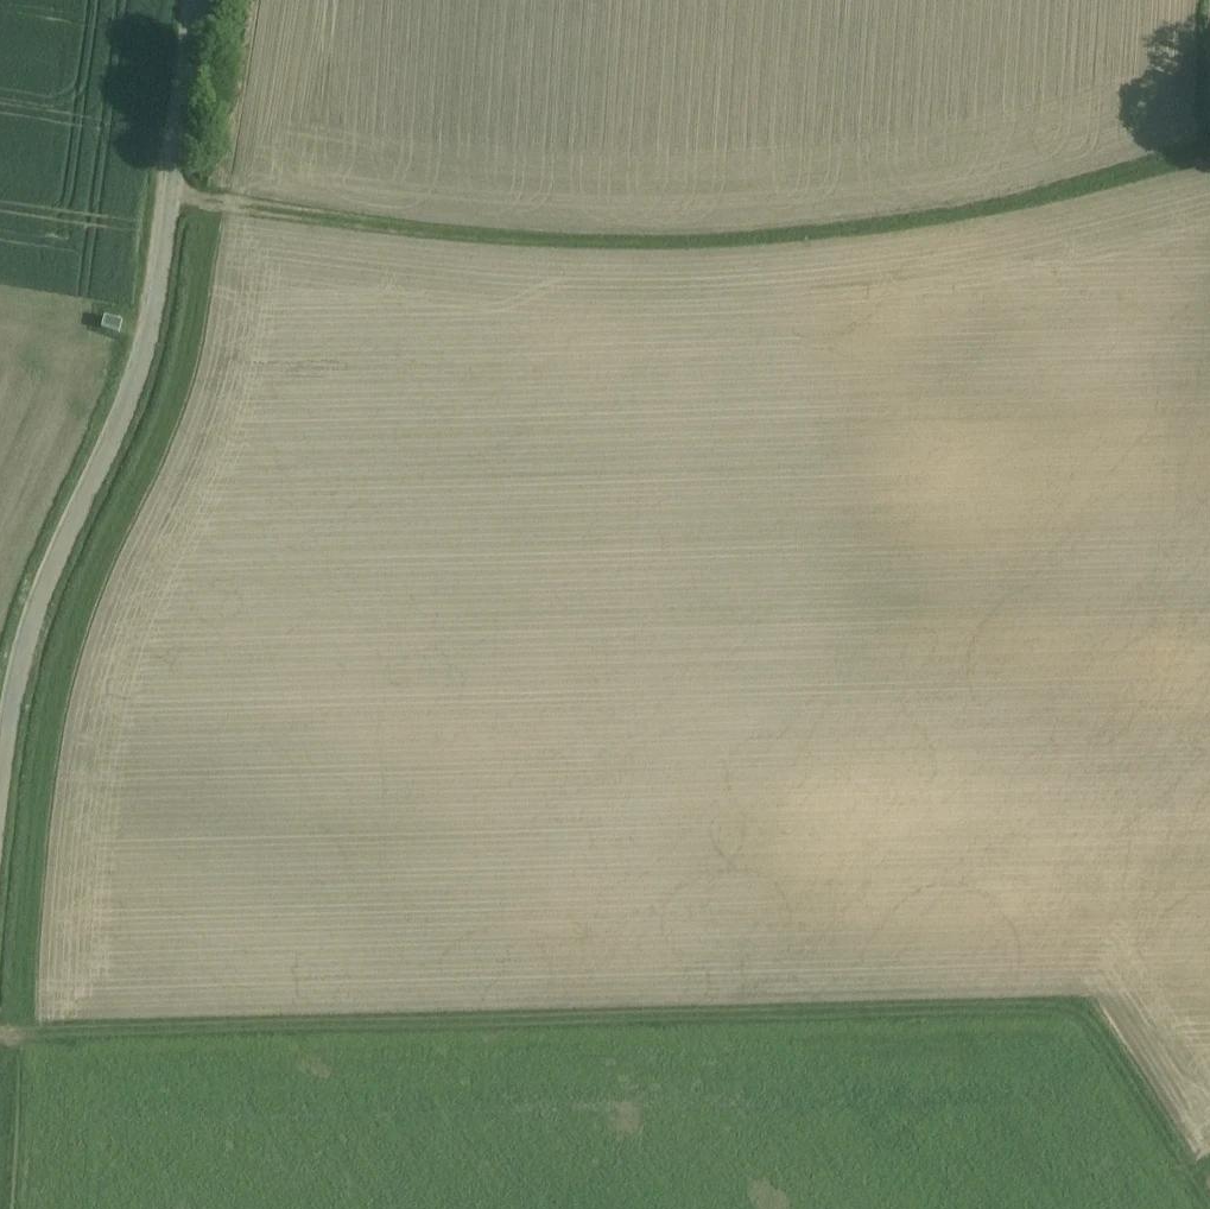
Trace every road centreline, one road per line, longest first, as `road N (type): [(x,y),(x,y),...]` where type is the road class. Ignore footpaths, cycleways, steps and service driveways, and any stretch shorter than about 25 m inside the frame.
road 1 (unclassified): [(0,813),(30,656),(81,519),(141,400),(202,0)]

